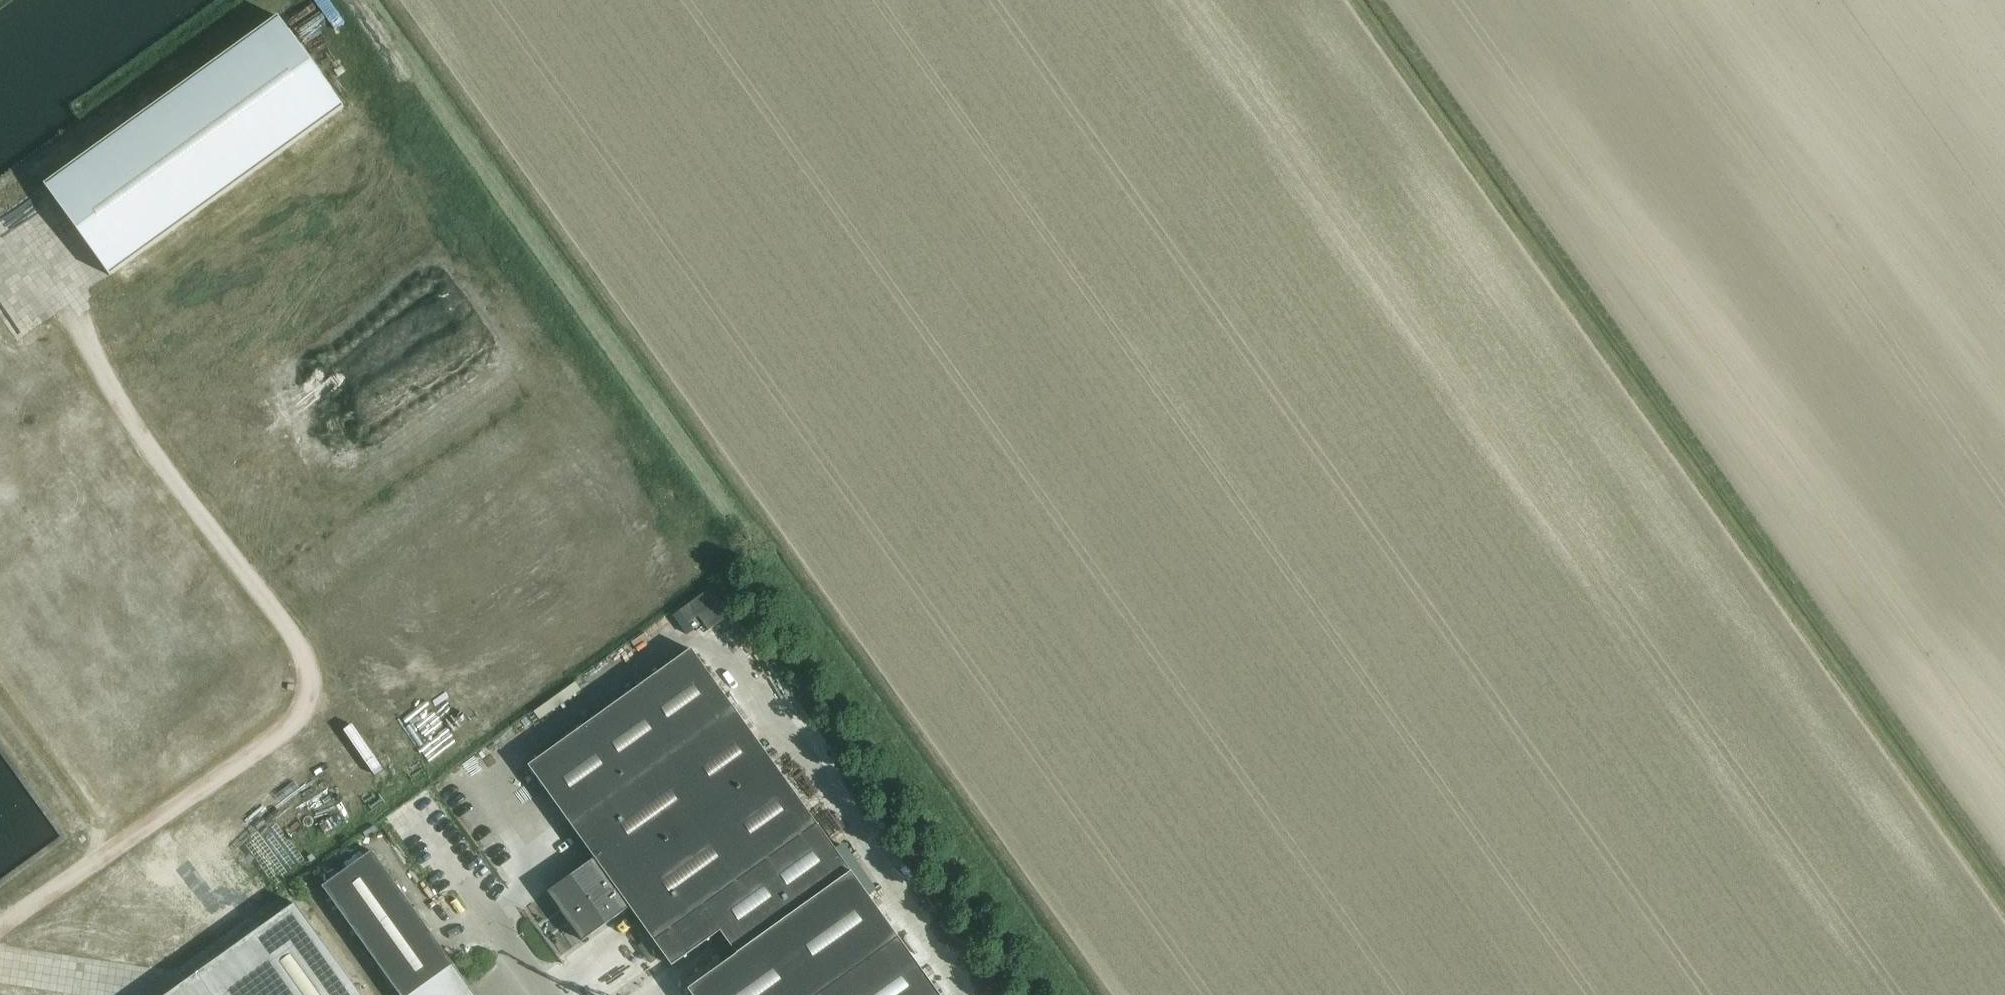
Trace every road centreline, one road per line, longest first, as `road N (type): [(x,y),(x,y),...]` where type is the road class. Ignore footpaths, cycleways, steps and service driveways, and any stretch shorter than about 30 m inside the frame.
road 1 (unclassified): [(543,994),(470,890)]

